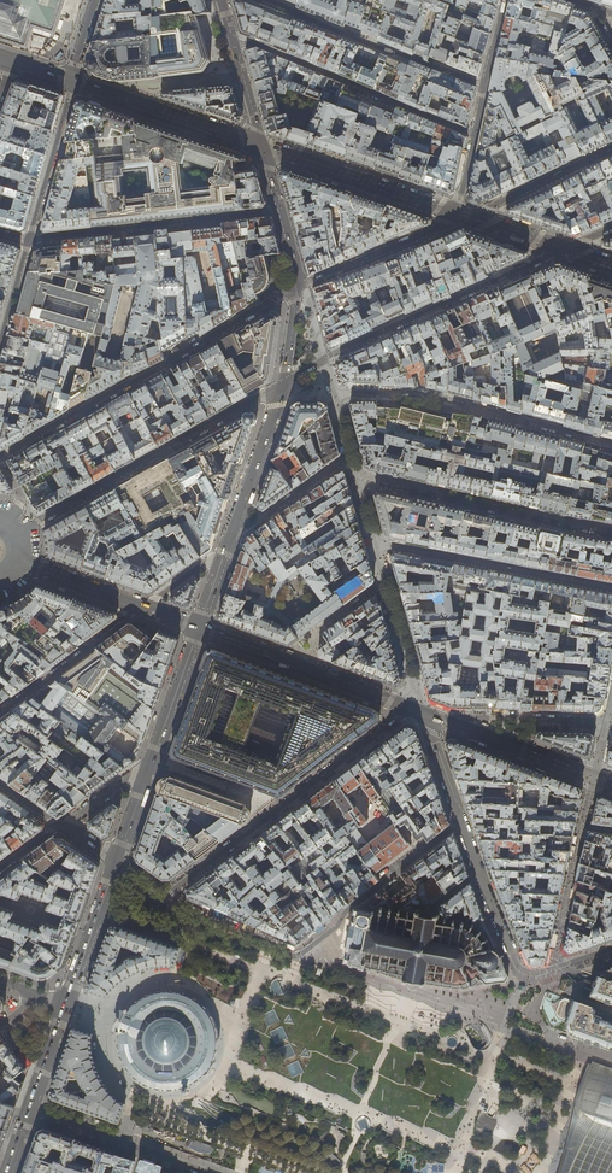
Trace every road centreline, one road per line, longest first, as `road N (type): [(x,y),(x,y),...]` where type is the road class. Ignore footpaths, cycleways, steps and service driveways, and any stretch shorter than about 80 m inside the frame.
road 1 (unclassified): [(326,1172),(305,1134),(307,1100),(326,1066),(356,1043),(402,1025),(611,994)]
road 2 (residential): [(158,904),(296,957),(462,822)]
road 3 (residential): [(0,457),(298,288)]
road 4 (residential): [(158,904),(404,713),(422,711)]
road 5 (residential): [(19,533),(285,382)]
road 6 (secondary): [(285,382),(199,628)]
road 7 (residential): [(474,134),(256,43),(233,44)]
road 8 (residential): [(611,949),(537,973),(519,969),(462,822)]
road 9 (residential): [(278,211),(29,240)]
road 10 (residential): [(259,0),(483,84)]
road 11 (tertiary): [(422,711),(199,628)]
road 12 (secondary): [(260,149),(452,213)]
road 13 (tertiary): [(422,711),(611,782)]
road 14 (secondary): [(73,83),(260,149)]
road 15 (residential): [(0,712),(142,607)]
road 16 (residential): [(73,83),(29,240)]
road 17 (residential): [(611,149),(466,218)]
road 18 (secondary): [(117,861),(67,1003)]
road 19 (secondary): [(199,628),(151,762)]
road 20 (tertiary): [(23,562),(142,607)]

